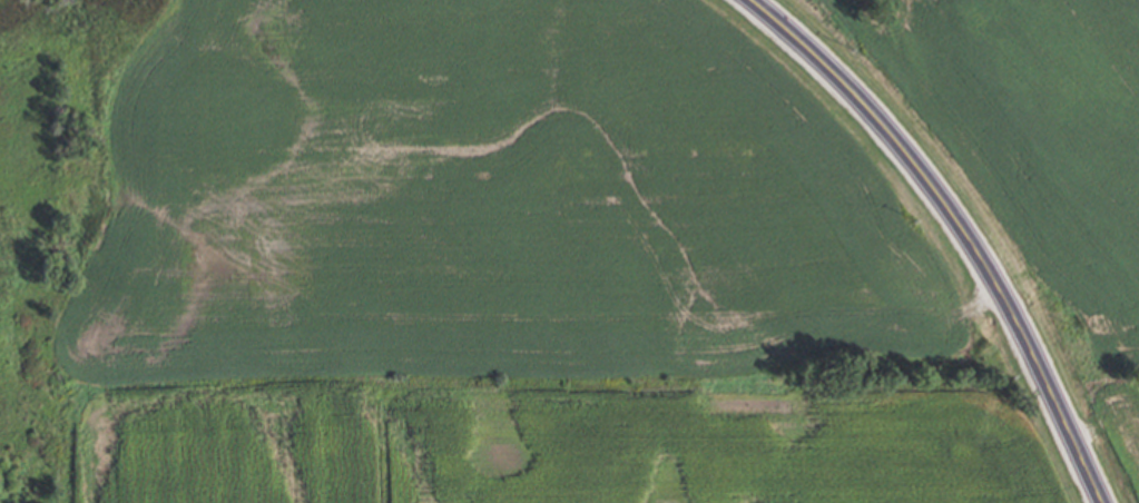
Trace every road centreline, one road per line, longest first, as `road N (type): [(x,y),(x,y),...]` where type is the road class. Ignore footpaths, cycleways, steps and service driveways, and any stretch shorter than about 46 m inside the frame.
road 1 (secondary): [(1103,502),(969,231),(881,118),(754,0)]

